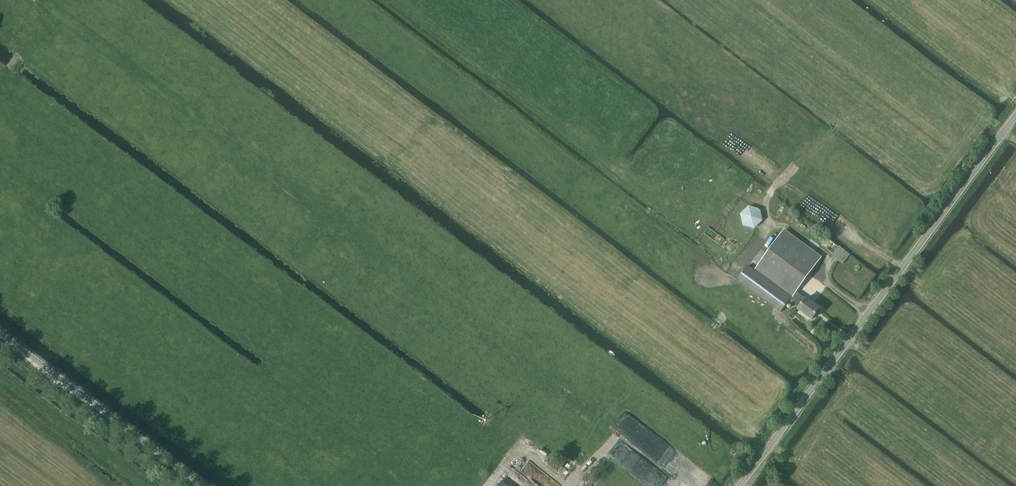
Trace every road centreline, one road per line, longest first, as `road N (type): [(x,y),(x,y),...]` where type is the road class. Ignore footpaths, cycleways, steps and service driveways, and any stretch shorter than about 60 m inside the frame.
road 1 (unclassified): [(739,485),(1015,116)]
road 2 (unclassified): [(199,485),(0,334)]

